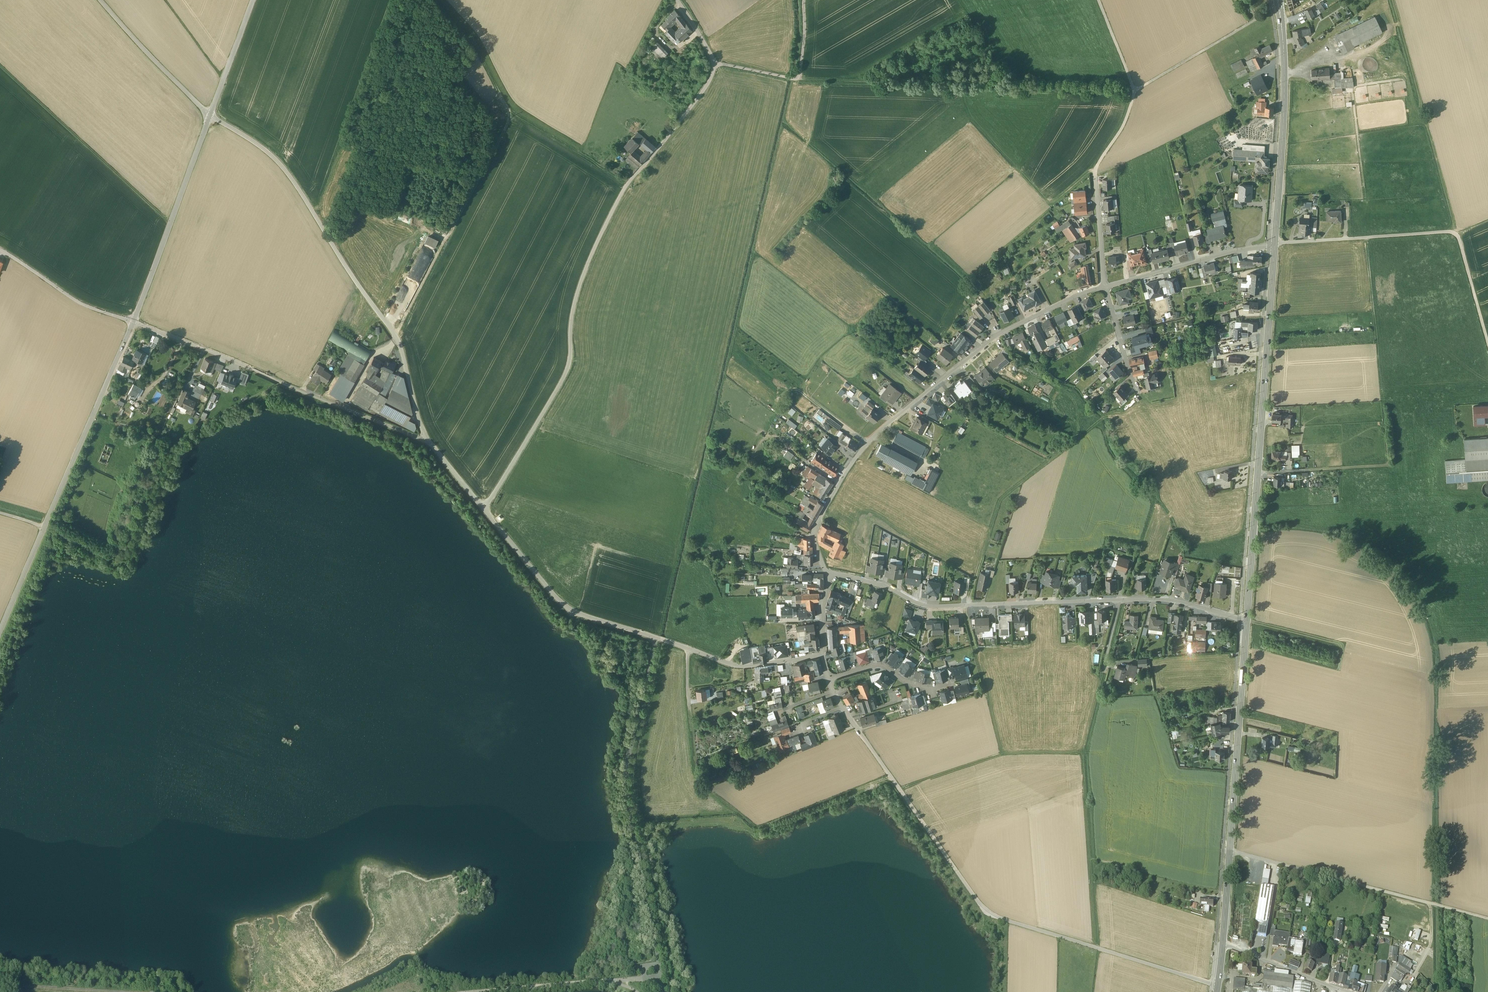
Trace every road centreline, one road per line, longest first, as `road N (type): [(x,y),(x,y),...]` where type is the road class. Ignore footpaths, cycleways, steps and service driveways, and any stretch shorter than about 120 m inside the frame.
road 1 (residential): [(484,508),(567,370),(575,302),(618,200),(712,78),(713,58),(677,0)]
road 2 (residential): [(843,708),(995,918),(1218,986)]
road 3 (residential): [(829,577),(814,531),(867,443),(992,338),(1104,287)]
road 4 (residential): [(829,577),(881,585),(930,606),(1162,600),(1247,621)]
road 5 (unclassified): [(212,119),(268,154),(301,192),(397,339),(428,440)]
road 6 (track): [(626,187),(512,111),(397,339)]
road 7 (primary): [(1247,621),(1275,245)]
road 8 (unclassified): [(134,322),(0,636)]
road 9 (track): [(1133,87),(959,90),(795,80)]
road 10 (track): [(1368,240),(1400,568)]
road 11 (primary): [(1223,945),(1247,621)]
road 12 (residential): [(428,440),(134,322)]
road 13 (track): [(1487,341),(1458,234),(1275,245)]
road 14 (track): [(1097,949),(1085,754),(1102,672)]
road 15 (track): [(1230,852),(1487,919)]
road 16 (primary): [(1275,245),(1284,108),(1278,0)]
road 17 (track): [(1456,234),(1395,0)]
road 18 (track): [(1105,421),(1003,503),(969,605)]
road 19 (track): [(0,67),(172,224)]
road 20 (track): [(316,215),(396,0)]
road 21 (residential): [(484,508),(569,609),(657,638)]
road 22 (unclassified): [(212,119),(134,322)]
road 23 (track): [(1095,174),(1054,207),(974,121),(959,90)]
road 24 (track): [(1085,754),(1005,756),(903,792)]
road 25 (track): [(662,980),(484,991)]
road 26 (residential): [(1104,287),(1275,245)]
road 27 (residential): [(657,638),(736,665),(822,655)]
road 28 (unclassified): [(212,119),(100,0)]
road 29 (track): [(834,420),(800,392),(820,360),(880,310)]
road 30 (residential): [(134,322),(77,302),(0,249)]
road 31 (track): [(1134,91),(1263,15)]
road 32 (track): [(512,111),(476,46),(437,0)]
road 33 (residential): [(1223,945),(1346,991)]
road 34 (residential): [(951,683),(922,687),(883,665),(828,679)]
road 35 (track): [(1350,595),(1342,725)]
road 36 (unclassified): [(257,0),(212,119)]

